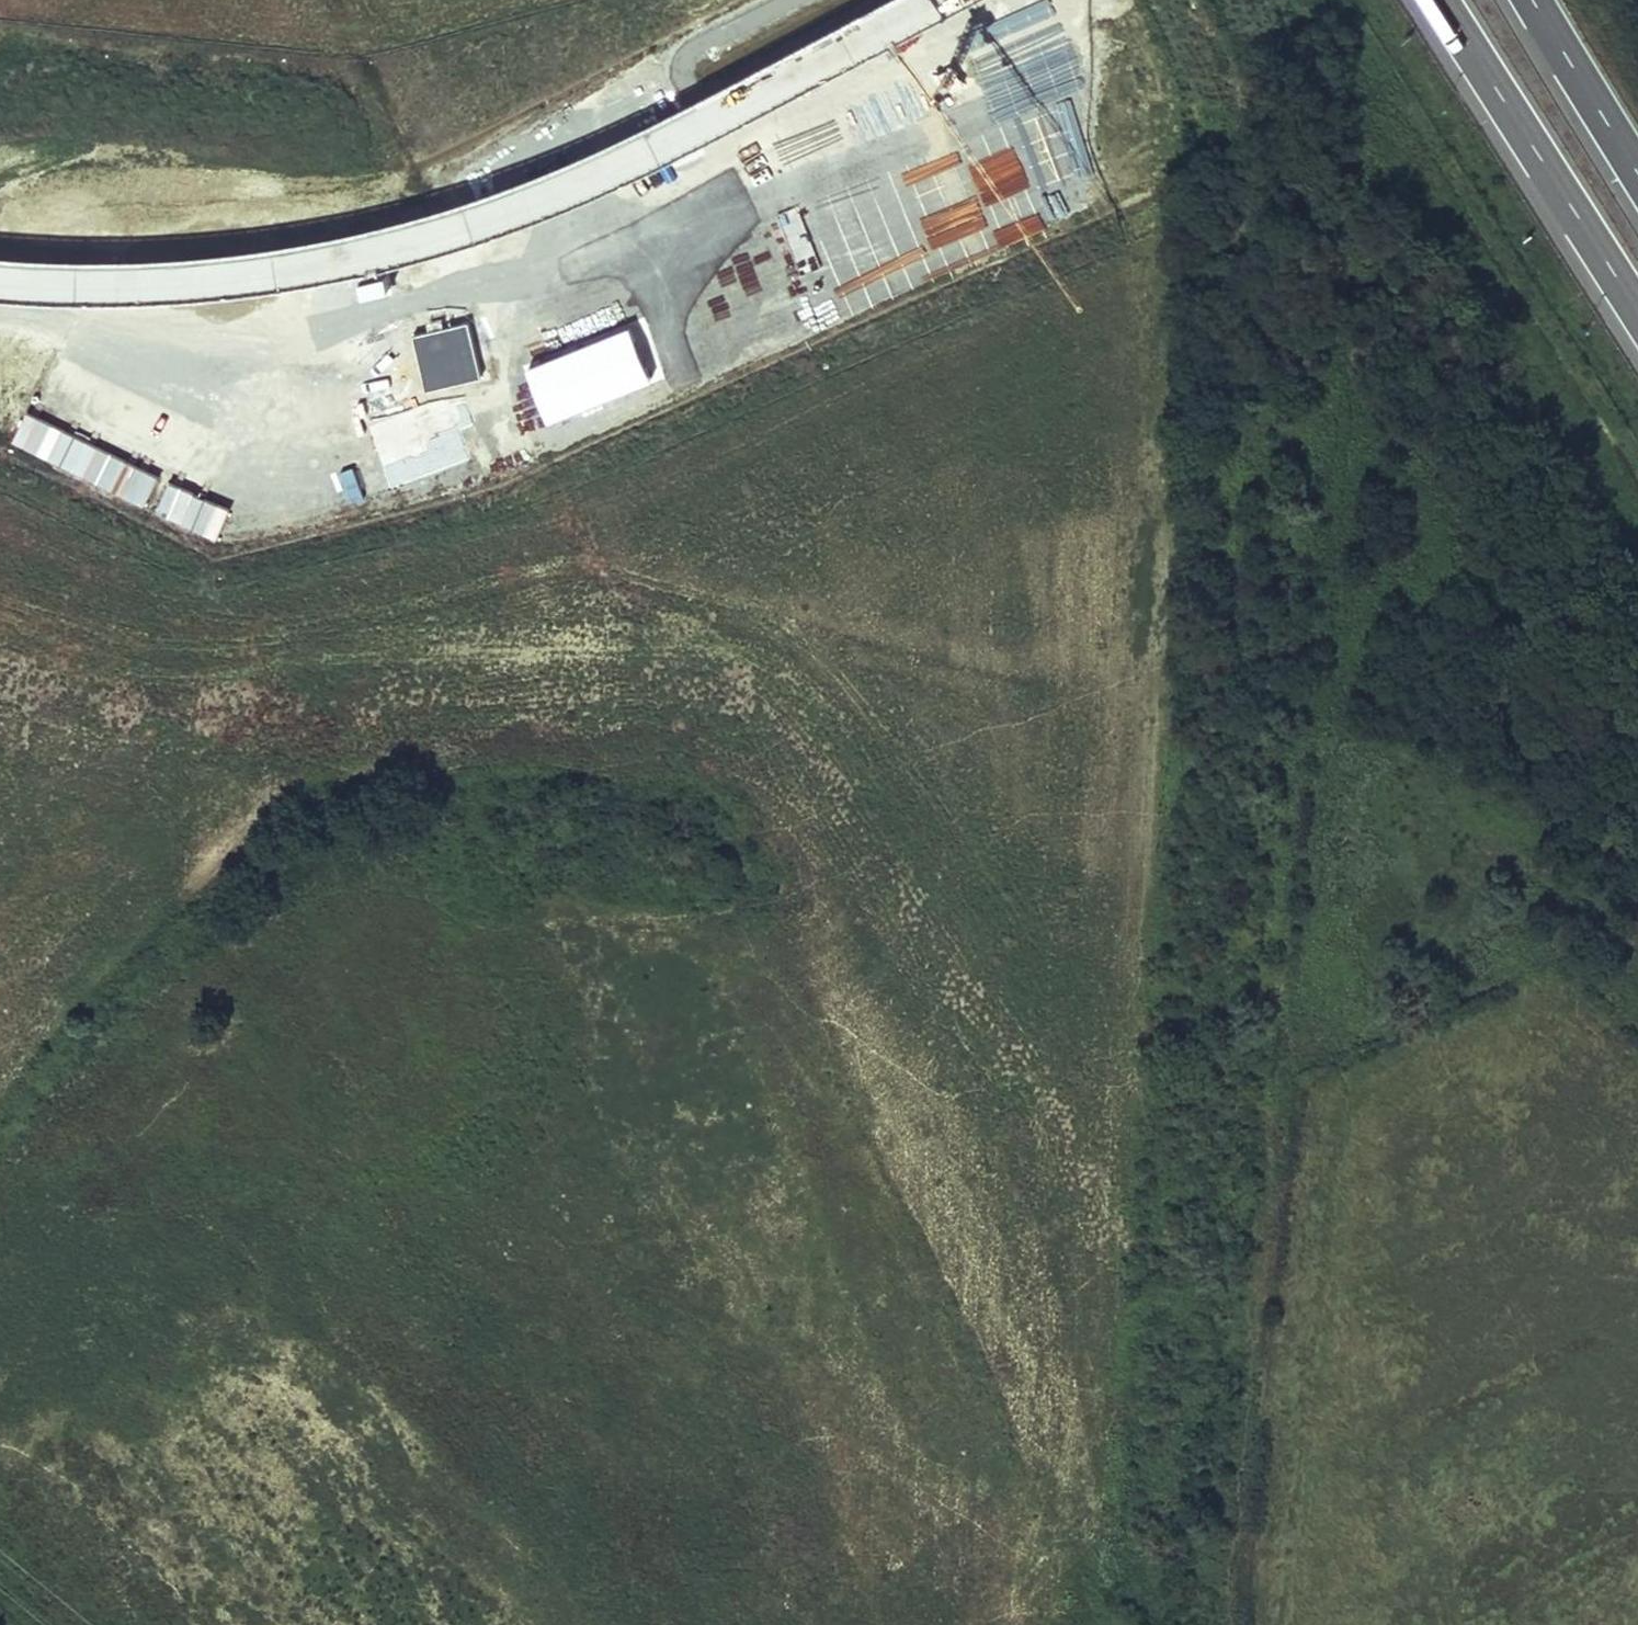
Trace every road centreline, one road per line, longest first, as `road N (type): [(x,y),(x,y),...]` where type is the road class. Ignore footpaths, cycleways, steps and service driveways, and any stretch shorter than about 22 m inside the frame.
road 1 (motorway): [(1437,0),(1637,315)]
road 2 (motorway): [(1538,0),(1637,167)]

